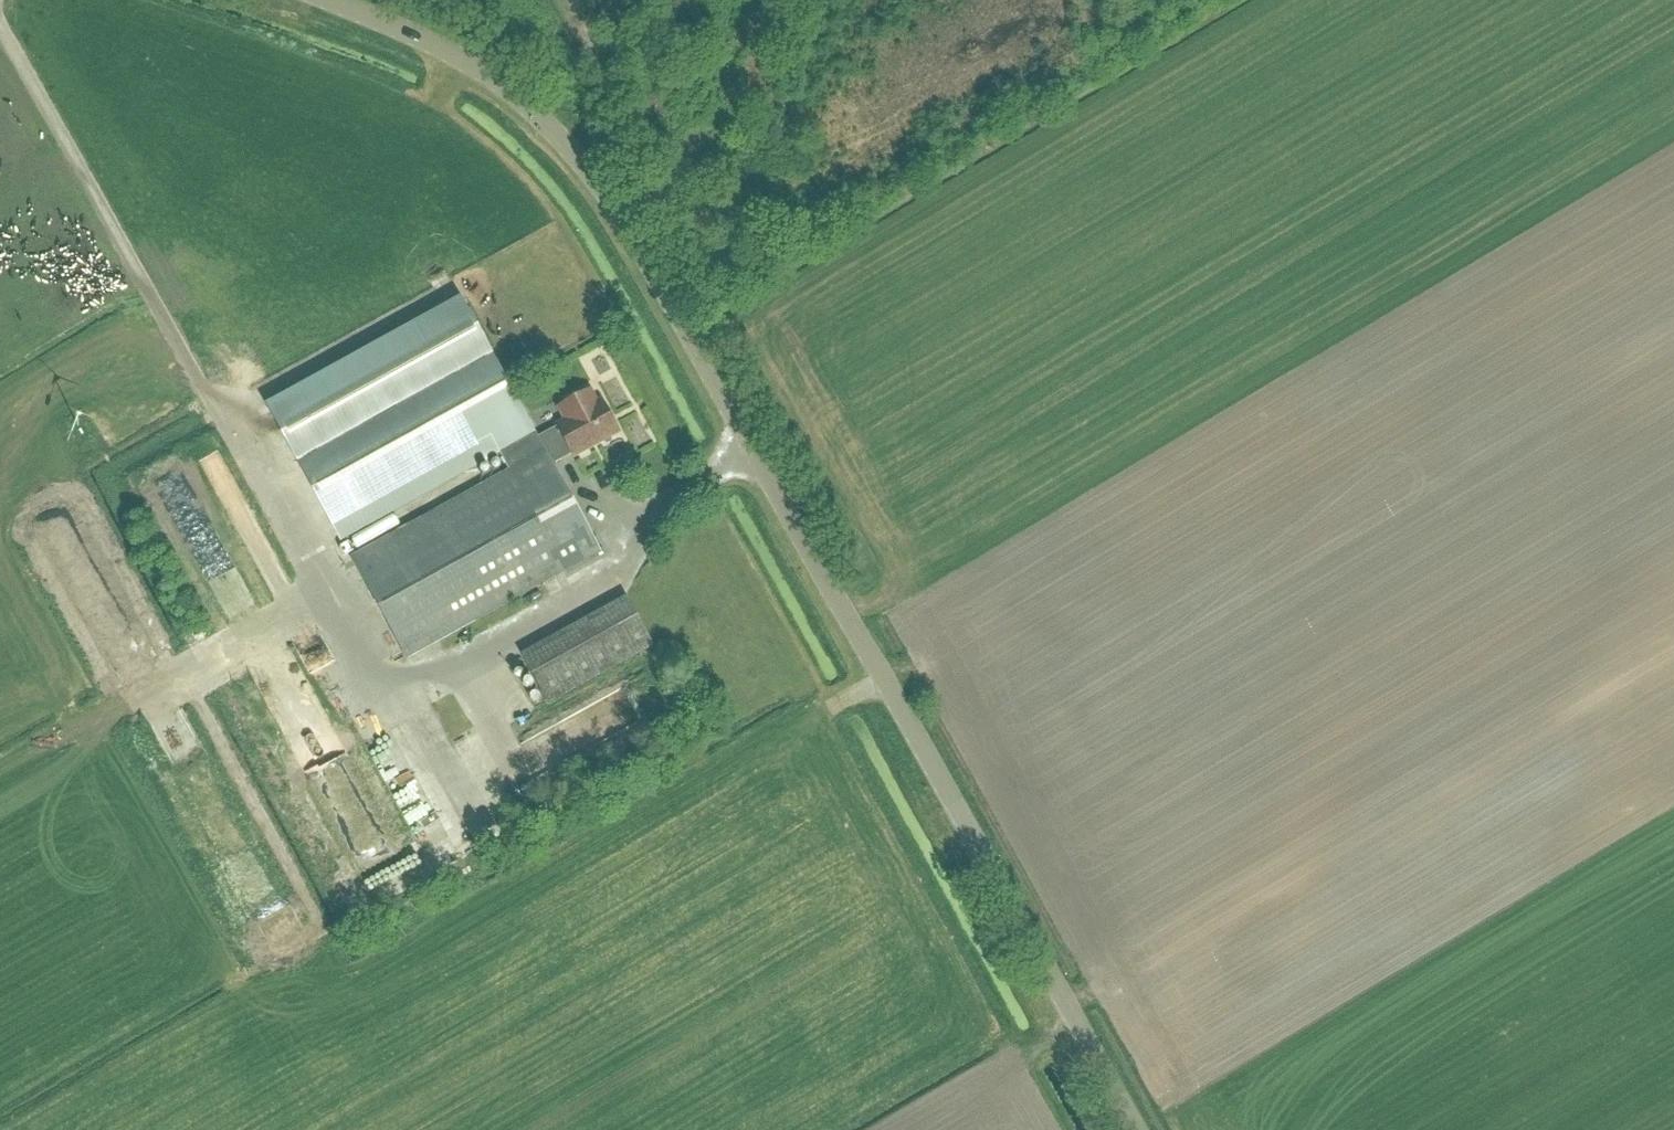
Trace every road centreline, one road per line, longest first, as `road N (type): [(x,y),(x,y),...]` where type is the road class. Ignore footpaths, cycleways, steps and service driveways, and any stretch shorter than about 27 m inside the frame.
road 1 (tertiary): [(1132,1129),(617,210),(564,143),(489,76),(330,0)]

